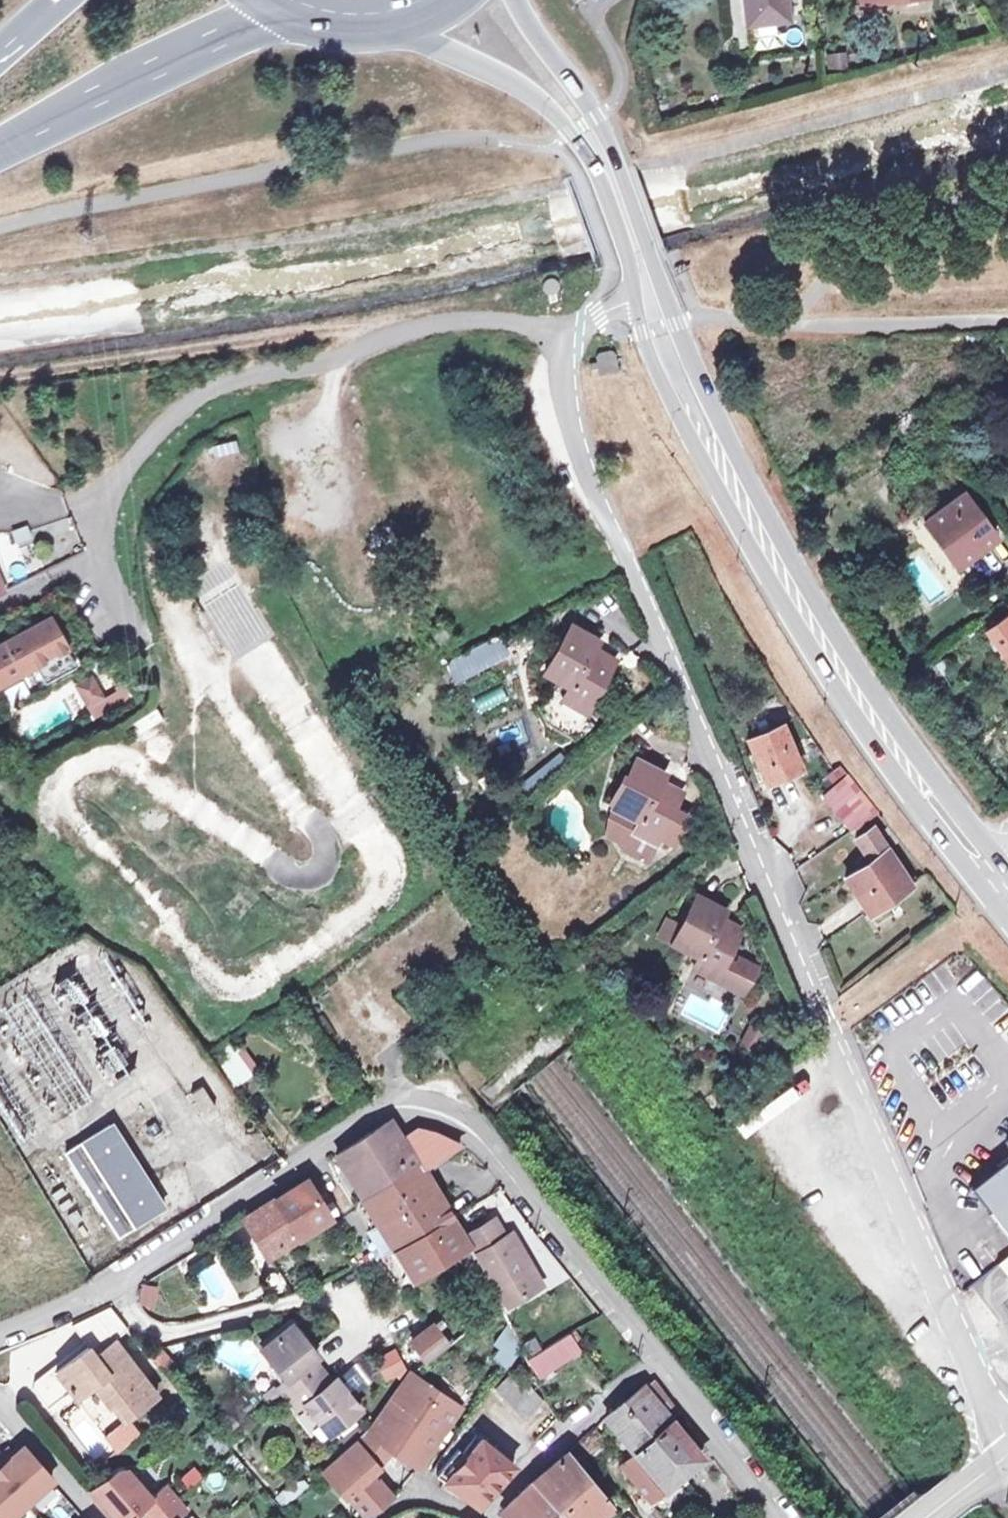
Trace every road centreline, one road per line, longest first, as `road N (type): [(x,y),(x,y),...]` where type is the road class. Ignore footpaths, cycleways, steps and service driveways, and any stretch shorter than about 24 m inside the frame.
road 1 (residential): [(569,337),(567,401),(590,486),(1007,1437)]
road 2 (secondary): [(1006,865),(919,758),(814,599),(674,326),(597,114),(515,0)]
road 3 (residential): [(0,1335),(44,1320),(407,1101),(483,1132),(659,1352)]
road 4 (secondary): [(632,297),(670,398),(771,586),(868,740),(985,892)]
road 5 (residential): [(146,639),(100,560),(92,506),(199,397),(249,376),(330,361),(425,324),(491,316),(569,337)]
road 6 (secondary): [(384,25),(523,90),(570,130),(625,255),(632,297)]
road 7 (primary): [(0,149),(278,11)]
road 8 (residential): [(494,1517),(489,1512),(577,1421),(659,1352)]
road 9 (residential): [(659,1352),(788,1517)]
road 10 (residential): [(0,1400),(107,1517)]

